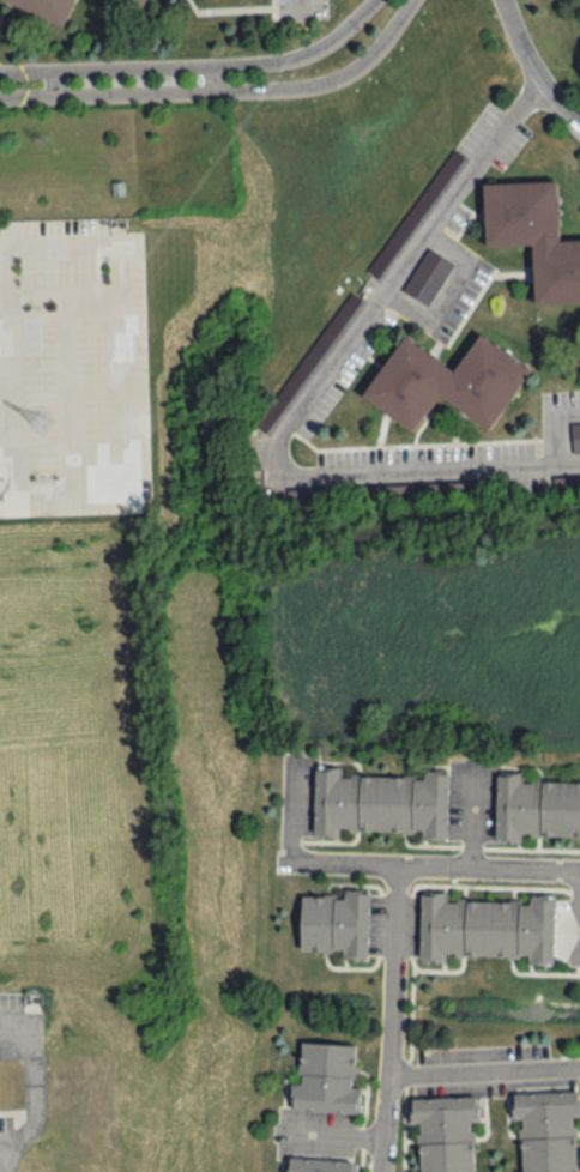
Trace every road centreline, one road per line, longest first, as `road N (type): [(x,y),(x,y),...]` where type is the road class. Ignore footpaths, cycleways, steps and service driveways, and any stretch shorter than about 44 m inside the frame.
road 1 (residential): [(0,99),(223,93),(336,80),(371,54),(408,0)]
road 2 (residential): [(371,0),(310,49),(279,60),(0,72)]
road 3 (residential): [(376,1171),(399,871)]
road 4 (residential): [(579,875),(290,864)]
road 5 (residential): [(579,1063),(383,1074)]
road 6 (residential): [(502,0),(528,72),(579,131)]

